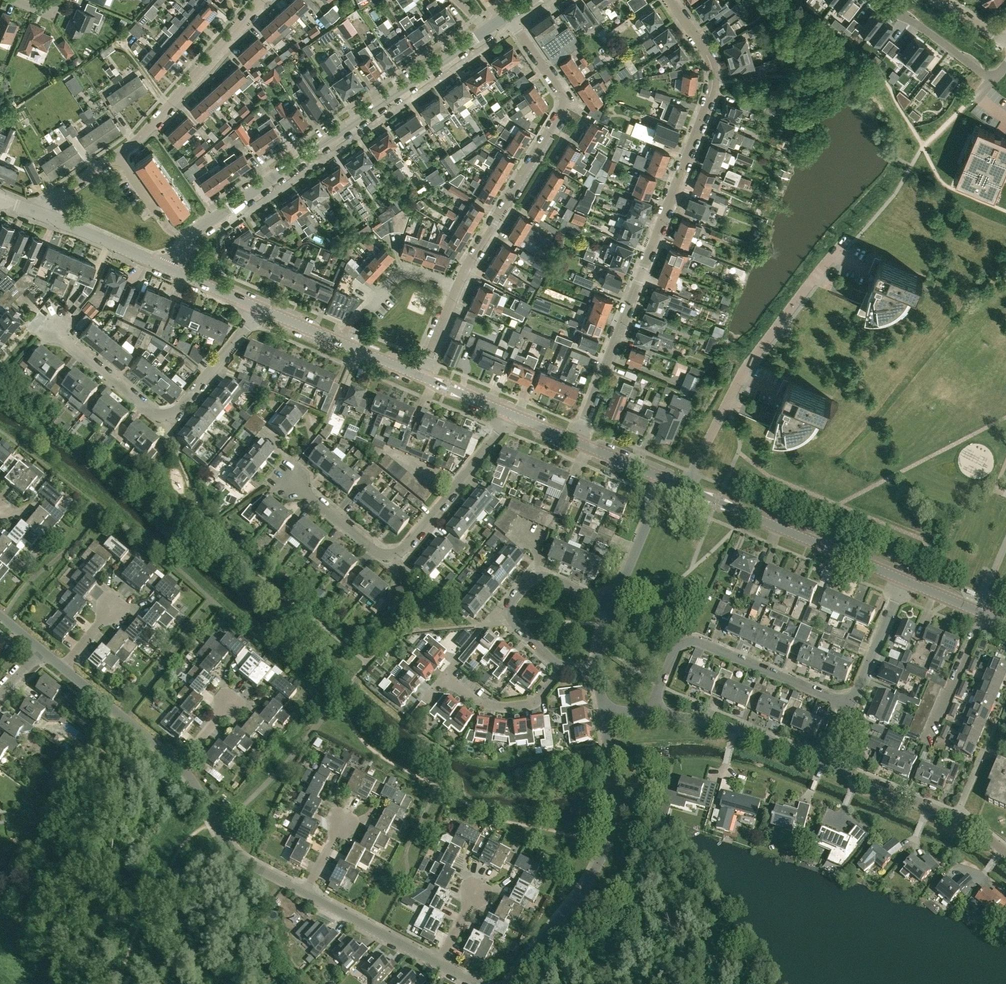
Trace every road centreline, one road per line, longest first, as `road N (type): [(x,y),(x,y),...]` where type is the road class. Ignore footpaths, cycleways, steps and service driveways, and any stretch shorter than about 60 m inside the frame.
road 1 (residential): [(574,442),(710,93),(707,59),(668,0)]
road 2 (unclassified): [(175,273),(192,232),(488,30)]
road 3 (residential): [(19,304),(165,418),(259,309)]
road 4 (residential): [(282,477),(391,557),(514,416)]
road 5 (residential): [(509,17),(559,91),(559,109),(456,288)]
road 6 (unclassified): [(508,983),(583,890),(605,848),(613,794),(603,712)]
road 7 (residential): [(686,488),(747,368),(838,251)]
road 8 (residential): [(654,711),(674,652),(692,639),(850,705)]
road 9 (tertiary): [(904,580),(686,488)]
road 10 (residential): [(117,155),(262,0)]
road 11 (residential): [(1005,851),(956,817),(826,762)]
road 12 (residential): [(561,665),(509,615),(529,581),(612,604)]
road 13 (unclassified): [(180,764),(235,854),(305,893)]
road 14 (residential): [(826,762),(750,732),(654,711)]
road 15 (tertiary): [(420,375),(259,309)]
road 16 (unclassified): [(63,667),(180,764)]
road 17 (unclassified): [(305,893),(438,964)]
road 18 (residential): [(443,677),(476,700),(509,707),(536,700),(561,665)]
road 19 (tertiary): [(175,273),(43,214)]
road 20 (residential): [(992,80),(878,0)]
road 21 (residential): [(850,705),(904,580)]
road 22 (unclassified): [(612,604),(665,479)]

